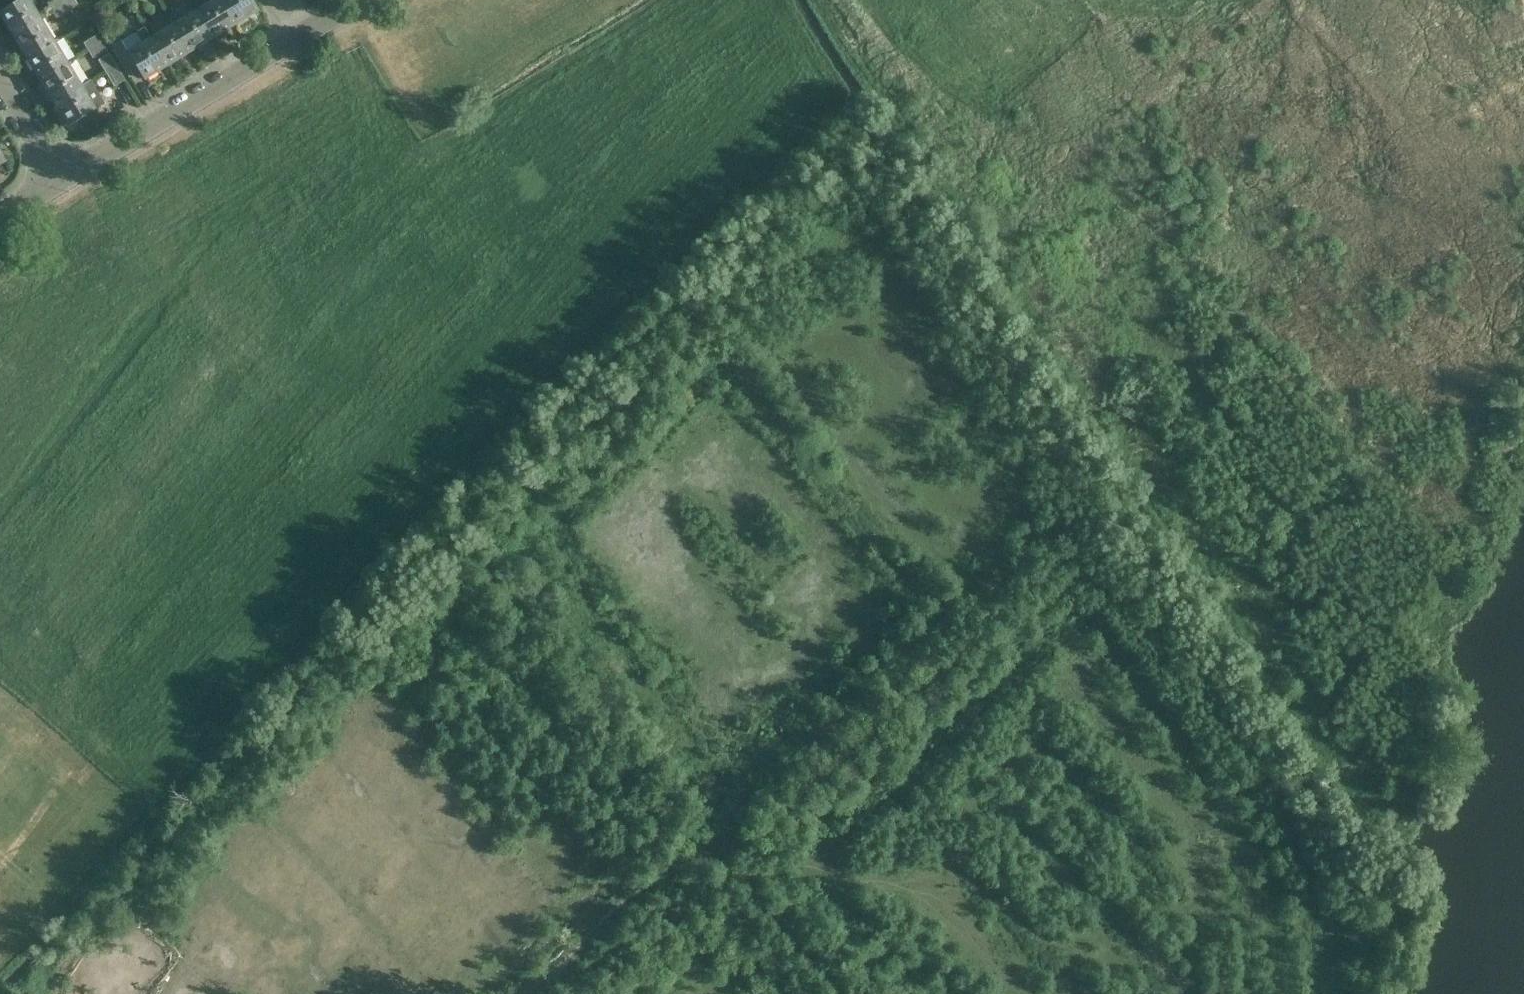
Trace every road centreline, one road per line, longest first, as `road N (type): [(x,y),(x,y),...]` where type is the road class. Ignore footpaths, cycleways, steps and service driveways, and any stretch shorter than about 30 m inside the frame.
road 1 (residential): [(62,182),(364,0)]
road 2 (track): [(409,151),(337,17)]
road 3 (residential): [(62,182),(0,79)]

